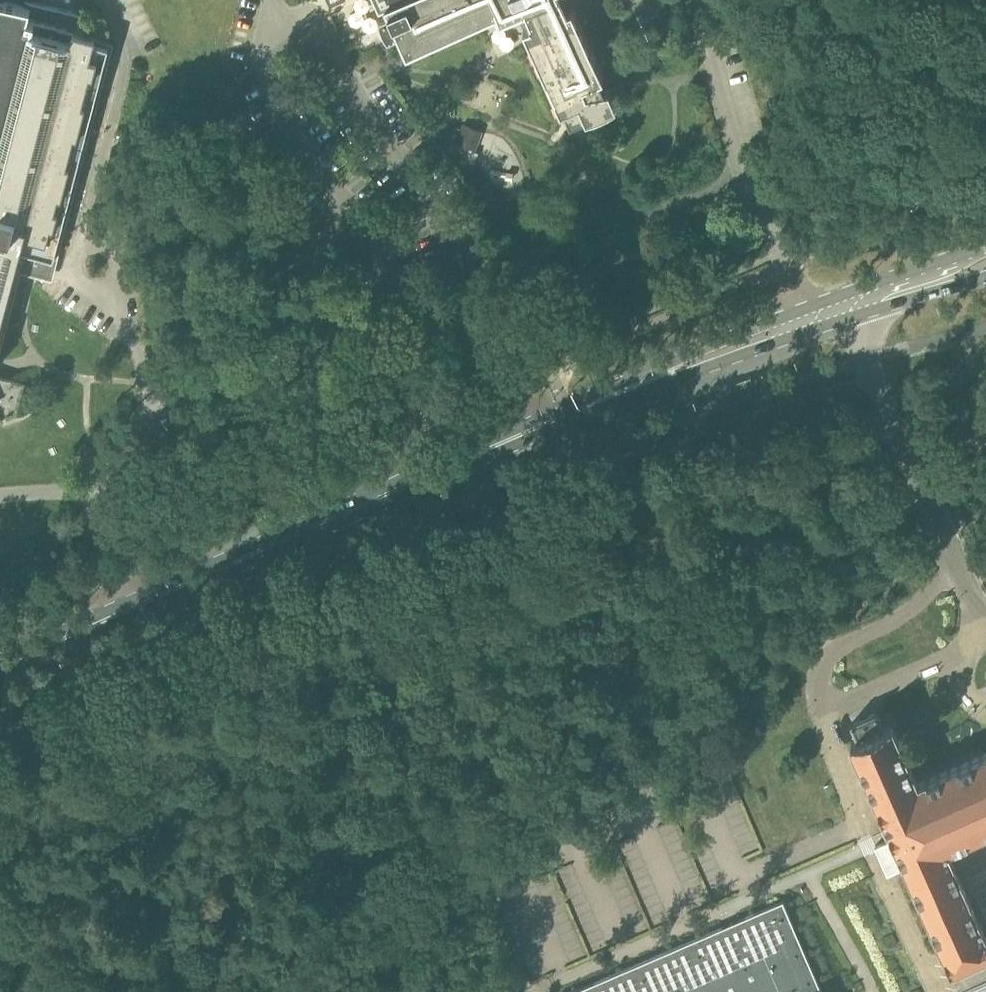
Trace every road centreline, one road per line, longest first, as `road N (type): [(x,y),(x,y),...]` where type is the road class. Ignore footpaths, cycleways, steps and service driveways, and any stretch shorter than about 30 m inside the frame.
road 1 (primary): [(0,667),(619,394)]
road 2 (primary): [(849,292),(674,360),(619,394)]
road 3 (primary): [(619,394),(856,318)]
road 4 (primary): [(985,246),(849,292)]
road 5 (primary): [(856,318),(985,276)]

